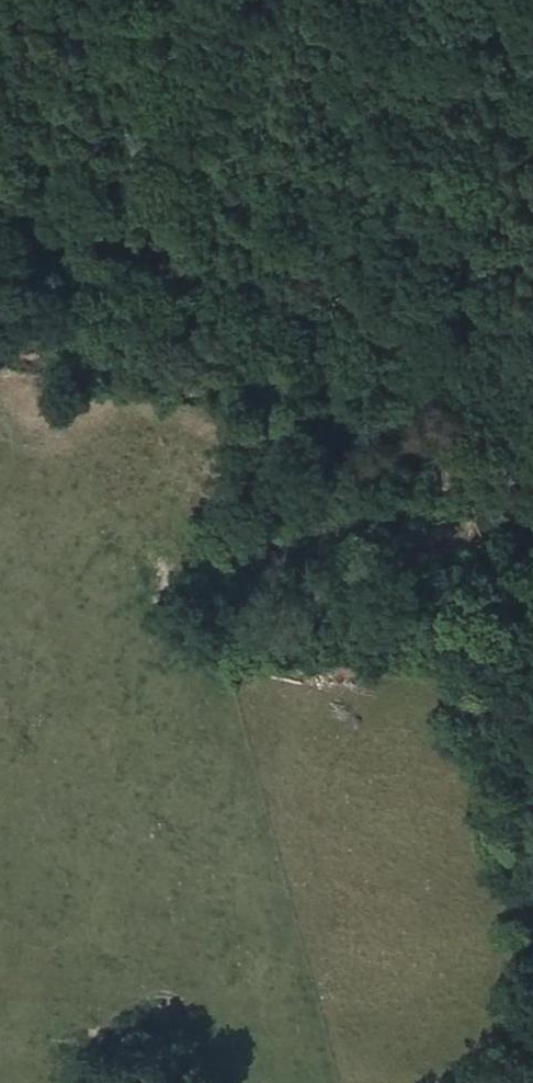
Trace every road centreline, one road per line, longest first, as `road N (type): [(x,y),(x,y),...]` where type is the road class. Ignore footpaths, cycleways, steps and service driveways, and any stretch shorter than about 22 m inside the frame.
road 1 (track): [(0,136),(185,183),(532,408)]

